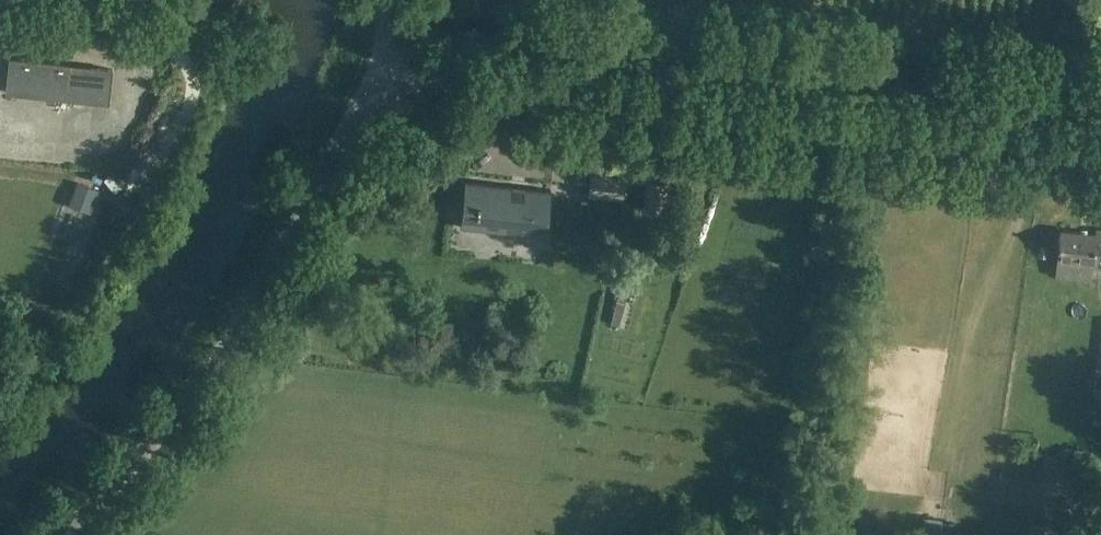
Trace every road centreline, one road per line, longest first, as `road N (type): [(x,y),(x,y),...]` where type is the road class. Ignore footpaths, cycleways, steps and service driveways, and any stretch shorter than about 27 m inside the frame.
road 1 (unclassified): [(1100,143),(457,73)]
road 2 (track): [(83,20),(142,28),(181,60),(193,90),(150,209),(90,301),(0,394)]
road 3 (unclassified): [(64,534),(187,406),(275,270),(351,125)]

